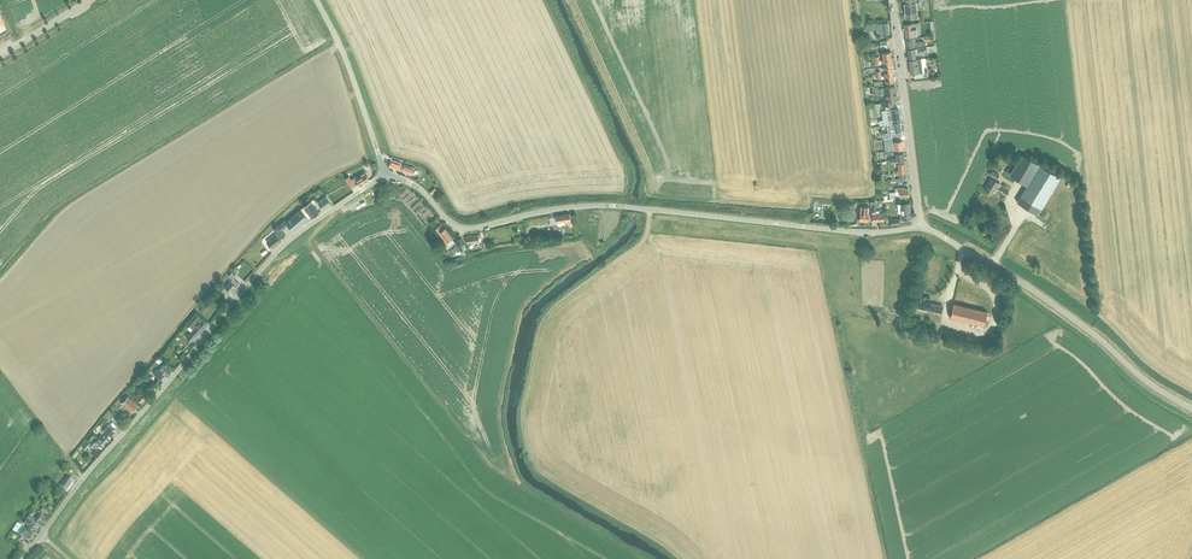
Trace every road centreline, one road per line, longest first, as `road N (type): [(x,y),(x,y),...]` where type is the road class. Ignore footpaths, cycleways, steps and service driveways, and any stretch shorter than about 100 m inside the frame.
road 1 (unclassified): [(385,175),(268,261),(22,558)]
road 2 (unclassified): [(804,227),(610,205),(463,228),(420,189),(385,175)]
road 3 (unclassified): [(1191,409),(1077,322),(946,238)]
road 4 (residential): [(921,226),(893,0)]
road 5 (unclassified): [(385,175),(316,0)]

